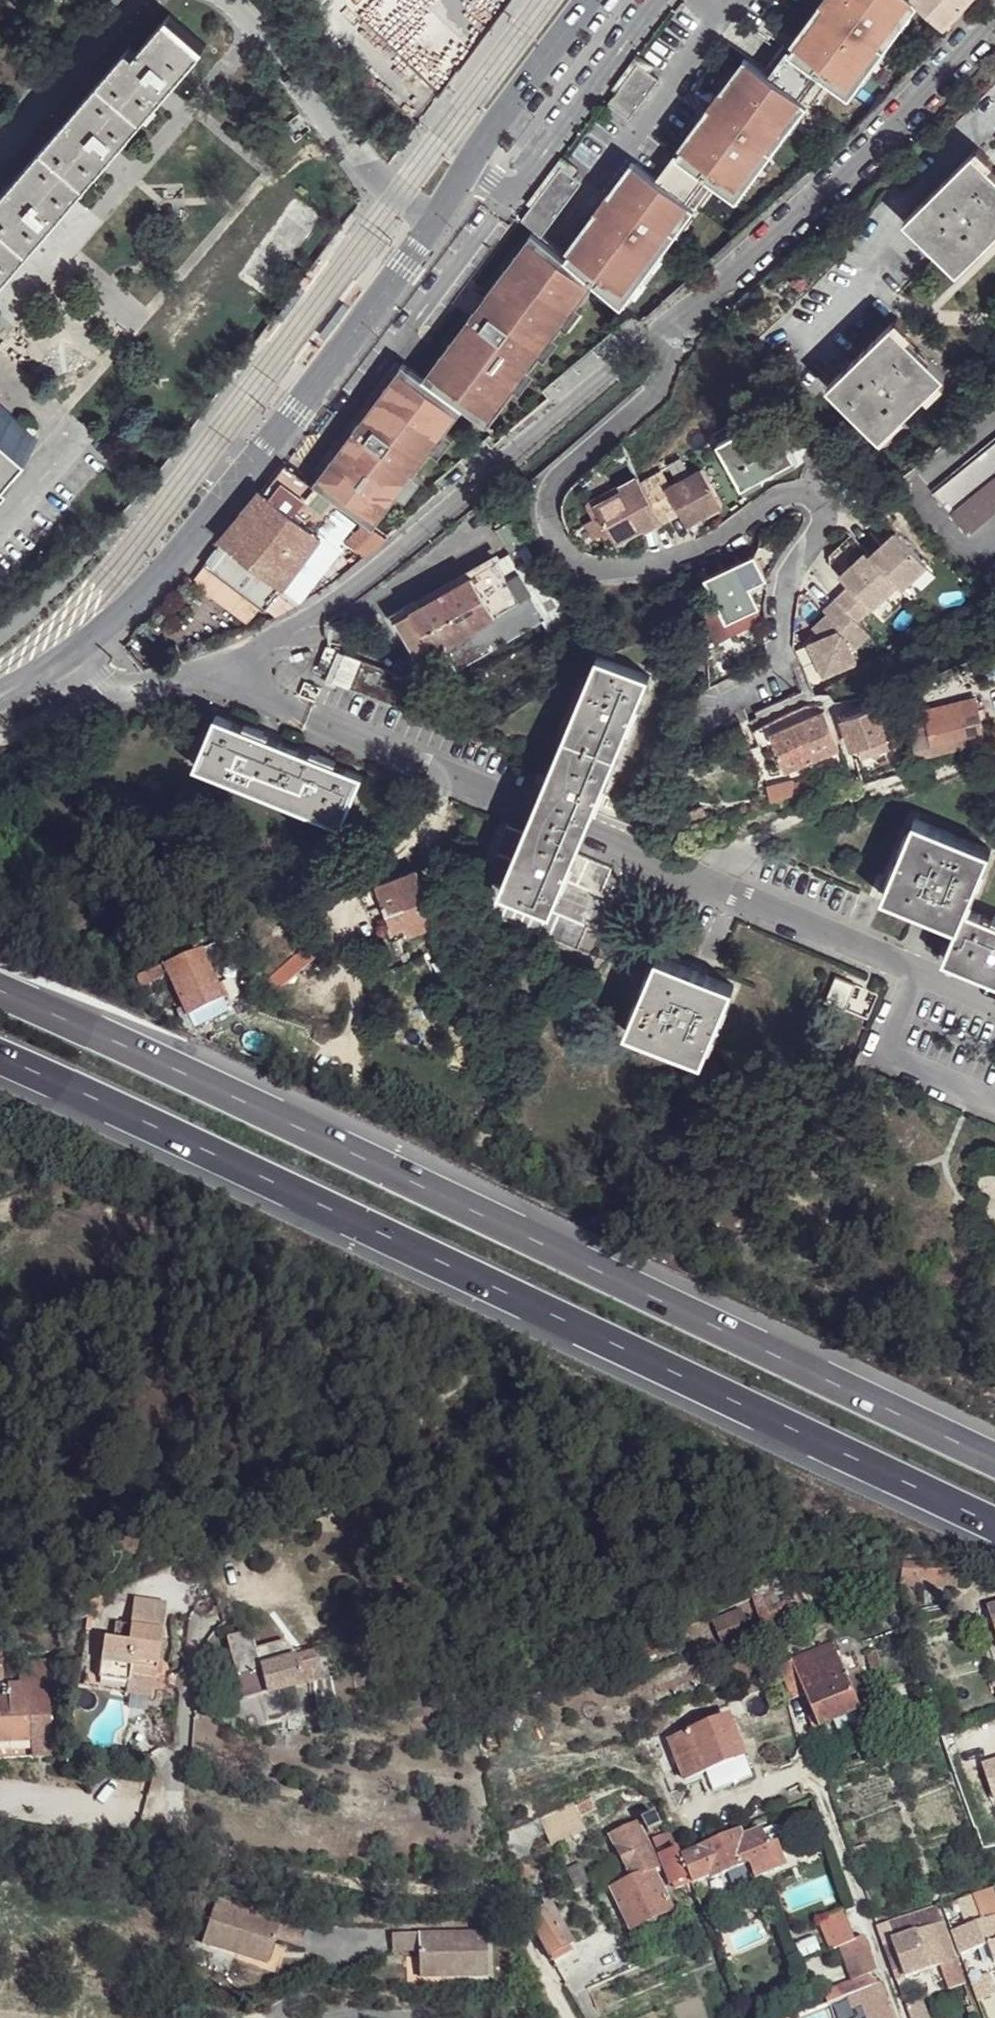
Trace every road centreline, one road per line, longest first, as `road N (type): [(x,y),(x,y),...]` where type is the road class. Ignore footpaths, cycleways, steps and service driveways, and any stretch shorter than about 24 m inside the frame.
road 1 (motorway): [(0,1053),(214,1146),(994,1523)]
road 2 (motorway): [(994,1453),(0,988)]
road 3 (secondary): [(587,0),(481,139),(438,222),(264,449),(68,662)]
road 4 (residential): [(728,700),(777,669),(791,573),(821,531),(824,503),(795,490),(697,553),(629,574),(582,565),(562,551),(547,506),(564,471),(663,385),(683,313)]
road 5 (residential): [(683,313),(456,507),(323,612),(255,653),(201,672),(104,680),(68,662)]
road 6 (residential): [(994,18),(831,184),(683,313)]

